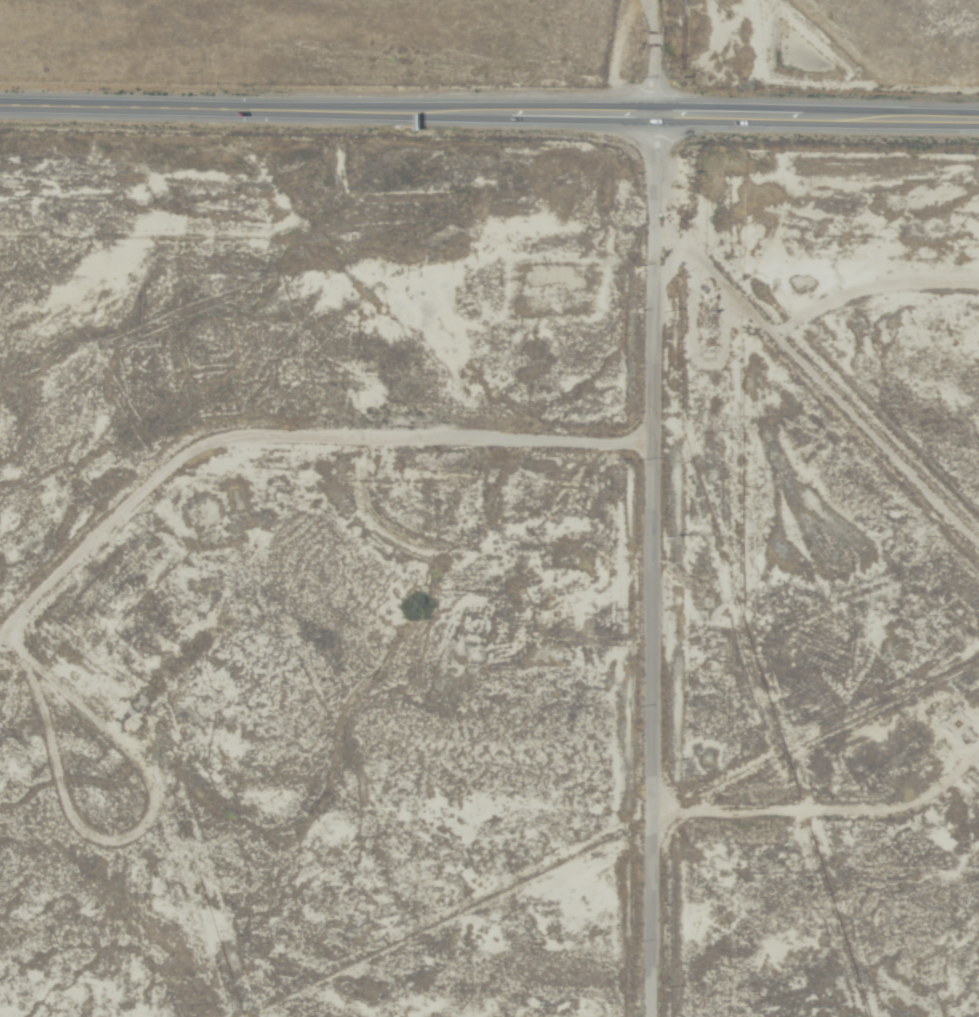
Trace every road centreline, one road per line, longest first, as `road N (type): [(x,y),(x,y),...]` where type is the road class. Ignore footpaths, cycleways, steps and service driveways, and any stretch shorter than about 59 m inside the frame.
road 1 (track): [(647,1016),(644,442),(655,134),(645,0)]
road 2 (primary): [(0,103),(978,115)]
road 3 (track): [(0,737),(143,631),(143,590),(294,454),(357,428),(644,442)]
road 4 (track): [(652,263),(709,269),(978,556)]
road 5 (track): [(180,809),(206,746),(247,746),(299,820),(279,862),(221,856),(180,809)]
road 6 (track): [(978,742),(938,788),(896,813),(648,816)]
road 7 (track): [(206,746),(201,705),(143,631)]

